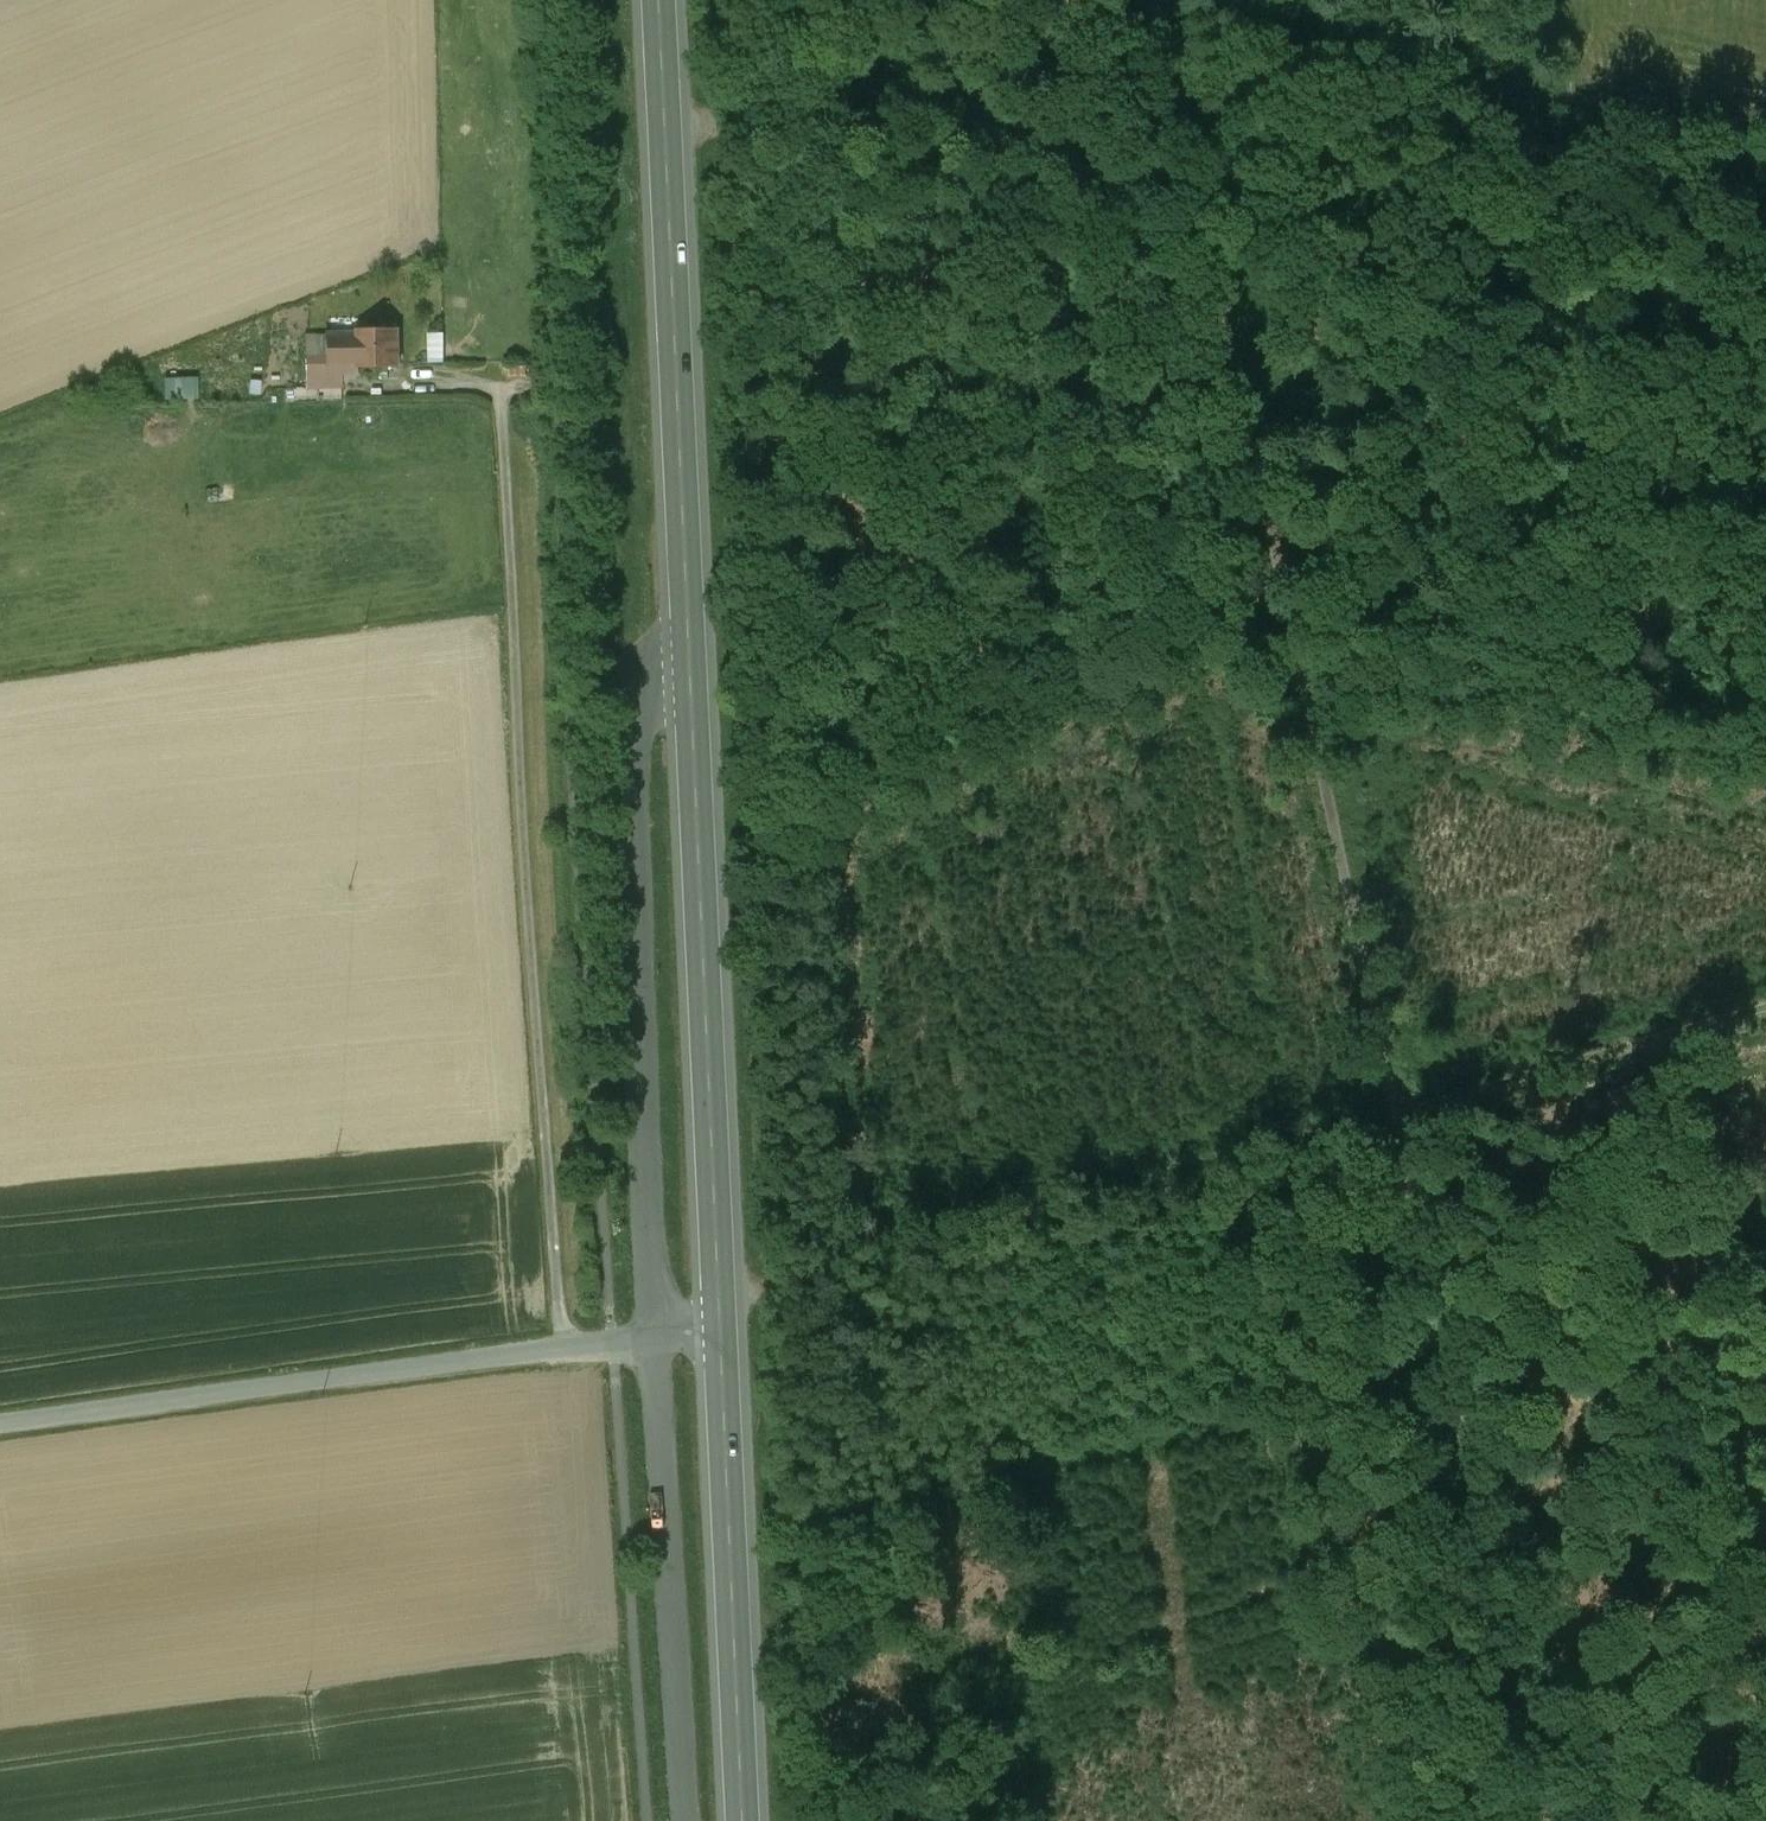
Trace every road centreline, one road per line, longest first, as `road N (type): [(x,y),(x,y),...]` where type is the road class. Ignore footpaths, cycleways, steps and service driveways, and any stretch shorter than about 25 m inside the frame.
road 1 (track): [(1544,1820),(1166,0)]
road 2 (primary): [(661,0),(721,1327)]
road 3 (unclassified): [(0,1424),(721,1327)]
road 4 (primary): [(721,1327),(745,1820)]

